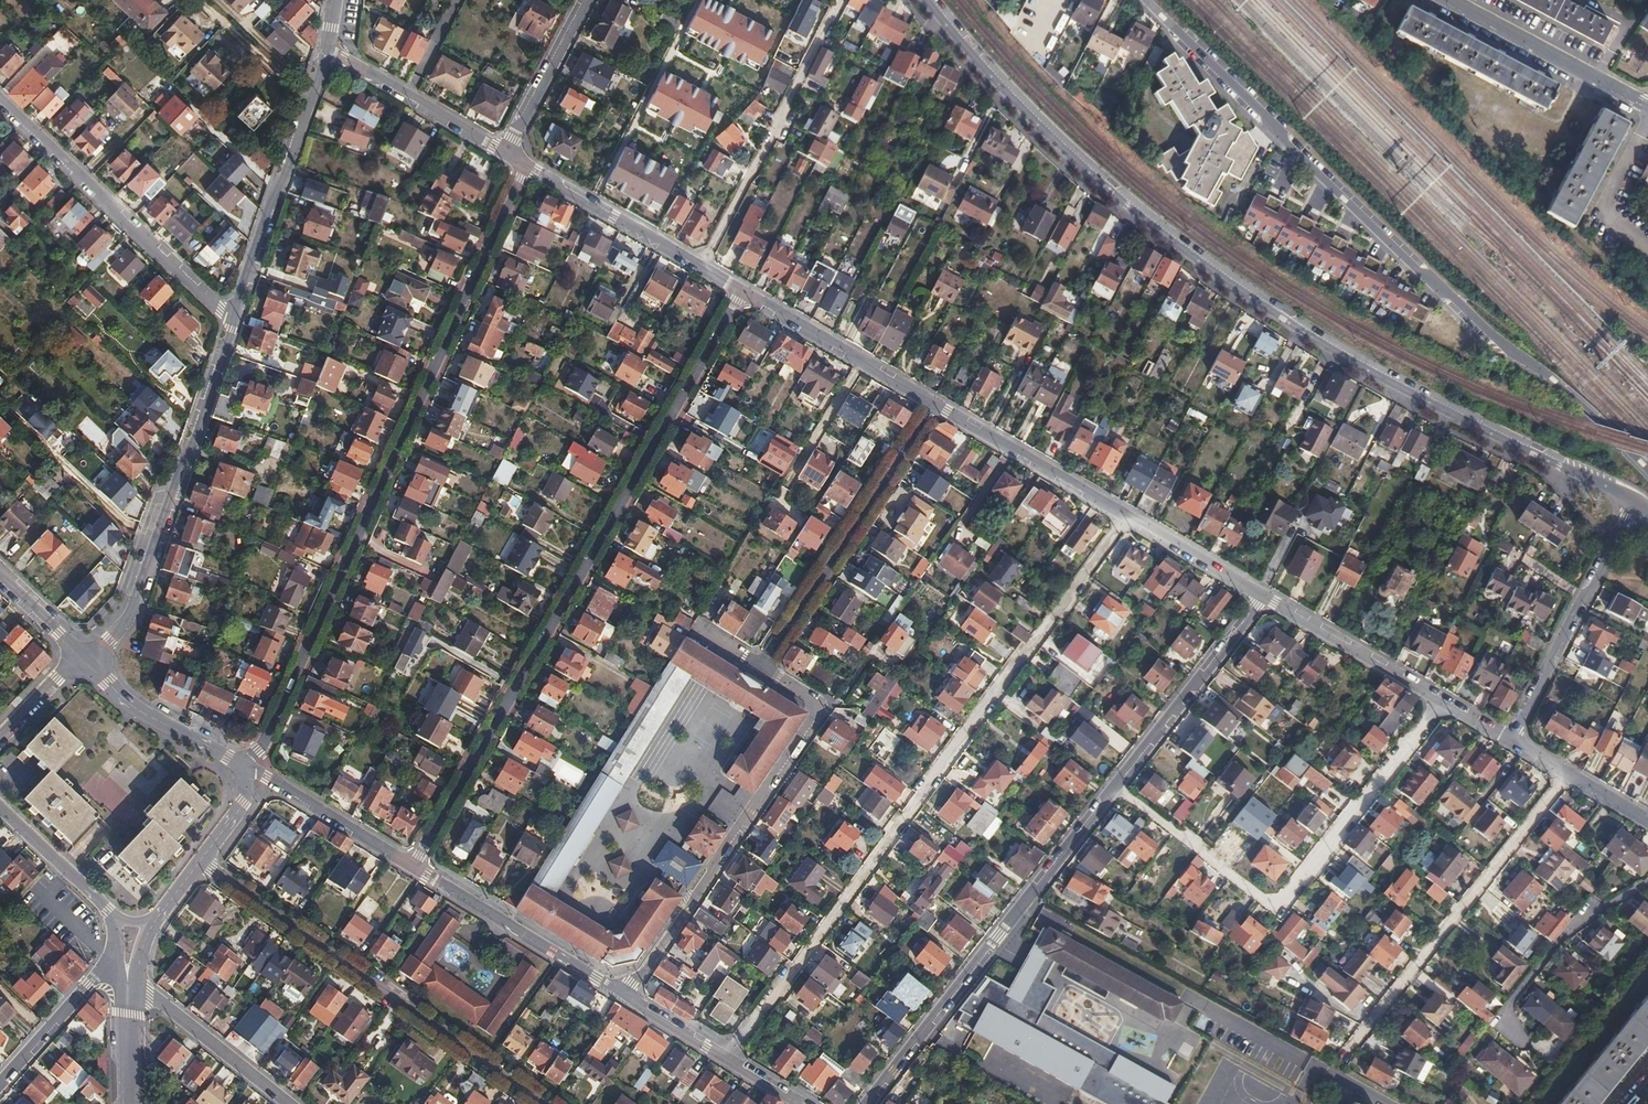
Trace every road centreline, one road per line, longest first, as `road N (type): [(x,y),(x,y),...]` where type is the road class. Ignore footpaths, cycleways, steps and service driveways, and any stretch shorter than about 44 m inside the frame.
road 1 (residential): [(1632,500),(1280,319),(1115,195),(985,71),(929,0)]
road 2 (unclassified): [(1142,0),(1430,280),(1573,395),(1647,470)]
road 3 (unclassified): [(724,1059),(1123,518)]
road 4 (residential): [(526,167),(265,740),(244,767)]
road 5 (residential): [(414,868),(733,293)]
road 6 (unclassified): [(1113,790),(1277,911),(1439,702)]
road 7 (residential): [(757,665),(821,706),(621,995)]
road 8 (residential): [(543,1103),(202,861)]
road 9 (residential): [(1113,790),(866,1103)]
road 10 (residential): [(83,656),(108,641),(139,592),(236,317)]
road 11 (unclassified): [(1565,773),(1344,1055)]
road 12 (residential): [(236,317),(0,101)]
road 13 (residential): [(931,407),(757,665)]
road 14 (unclassified): [(699,271),(839,0)]
road 15 (residential): [(236,317),(328,53)]
road 16 (residential): [(1507,740),(1632,500)]
road 17 (residential): [(621,995),(414,868)]
road 18 (residential): [(1260,598),(1113,790)]
road 19 (residential): [(733,293),(931,407)]
road 20 (residential): [(1448,0),(1647,106)]
road 21 (residential): [(1513,1036),(1504,1011),(1563,934),(1647,883)]
road 22 (residential): [(931,407),(1123,518)]
road 23 (residential): [(1260,598),(1439,702)]
road 24 (residential): [(328,53),(505,154)]
road 25 (residential): [(526,167),(699,271)]
road 26 (residential): [(414,868),(244,767)]
road 27 (residential): [(244,767),(133,705),(83,656)]
road 28 (residential): [(288,1103),(151,995),(135,992)]
road 29 (residential): [(505,154),(588,0)]
road 30 (residential): [(113,970),(0,1084)]
road 31 (residential): [(1123,518),(1260,598)]
road 32 (residential): [(0,808),(107,909)]
road 33 (residential): [(724,1059),(621,995)]

